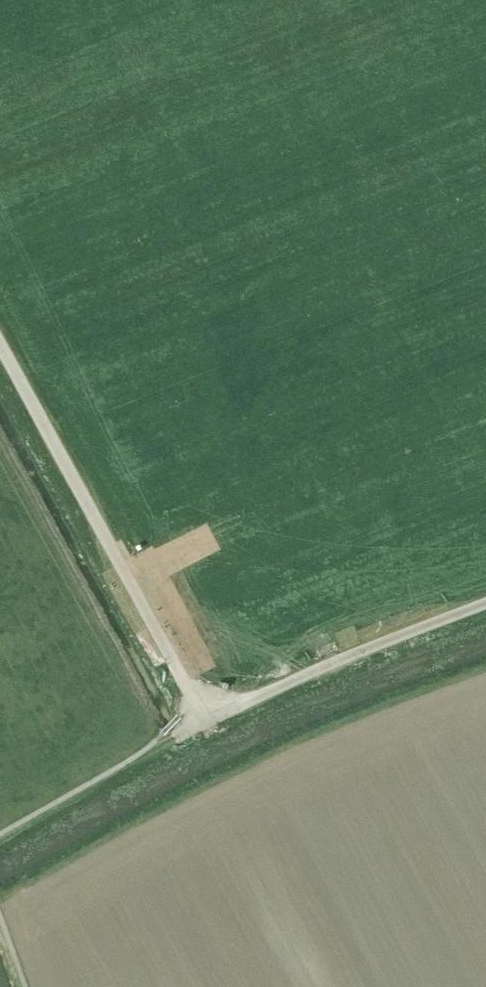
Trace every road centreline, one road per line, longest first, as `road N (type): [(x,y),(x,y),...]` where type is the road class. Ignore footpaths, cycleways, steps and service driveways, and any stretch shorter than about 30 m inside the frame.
road 1 (unclassified): [(212,723),(0,336)]
road 2 (unclassified): [(212,723),(485,607)]

